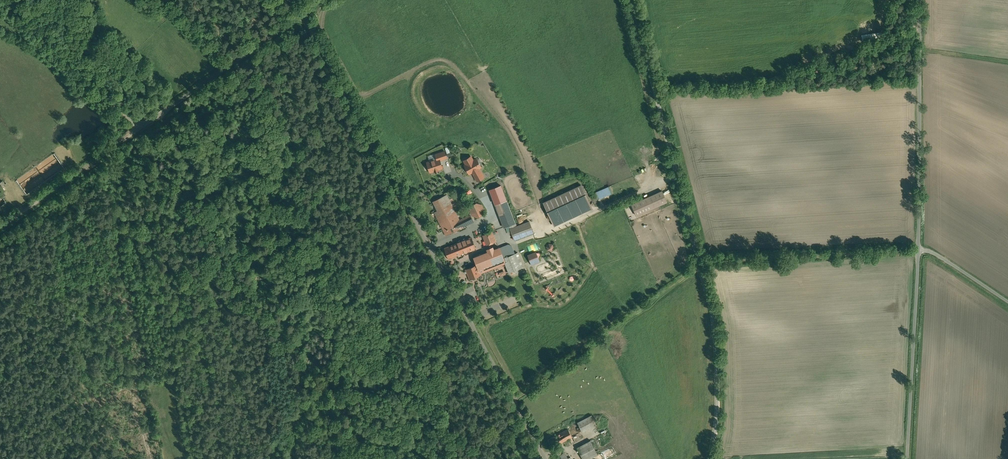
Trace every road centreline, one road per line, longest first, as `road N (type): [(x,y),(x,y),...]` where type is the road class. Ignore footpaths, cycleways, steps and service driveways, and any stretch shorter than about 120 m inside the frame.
road 1 (unclassified): [(545,458),(297,6)]
road 2 (unclassified): [(713,458),(718,321),(632,0)]
road 3 (track): [(513,401),(700,263),(918,251)]
road 4 (unclassified): [(6,0),(140,124),(297,6)]
road 5 (unclassified): [(920,0),(918,251)]
road 6 (unclassified): [(918,251),(907,458)]
road 7 (track): [(140,124),(0,230)]

